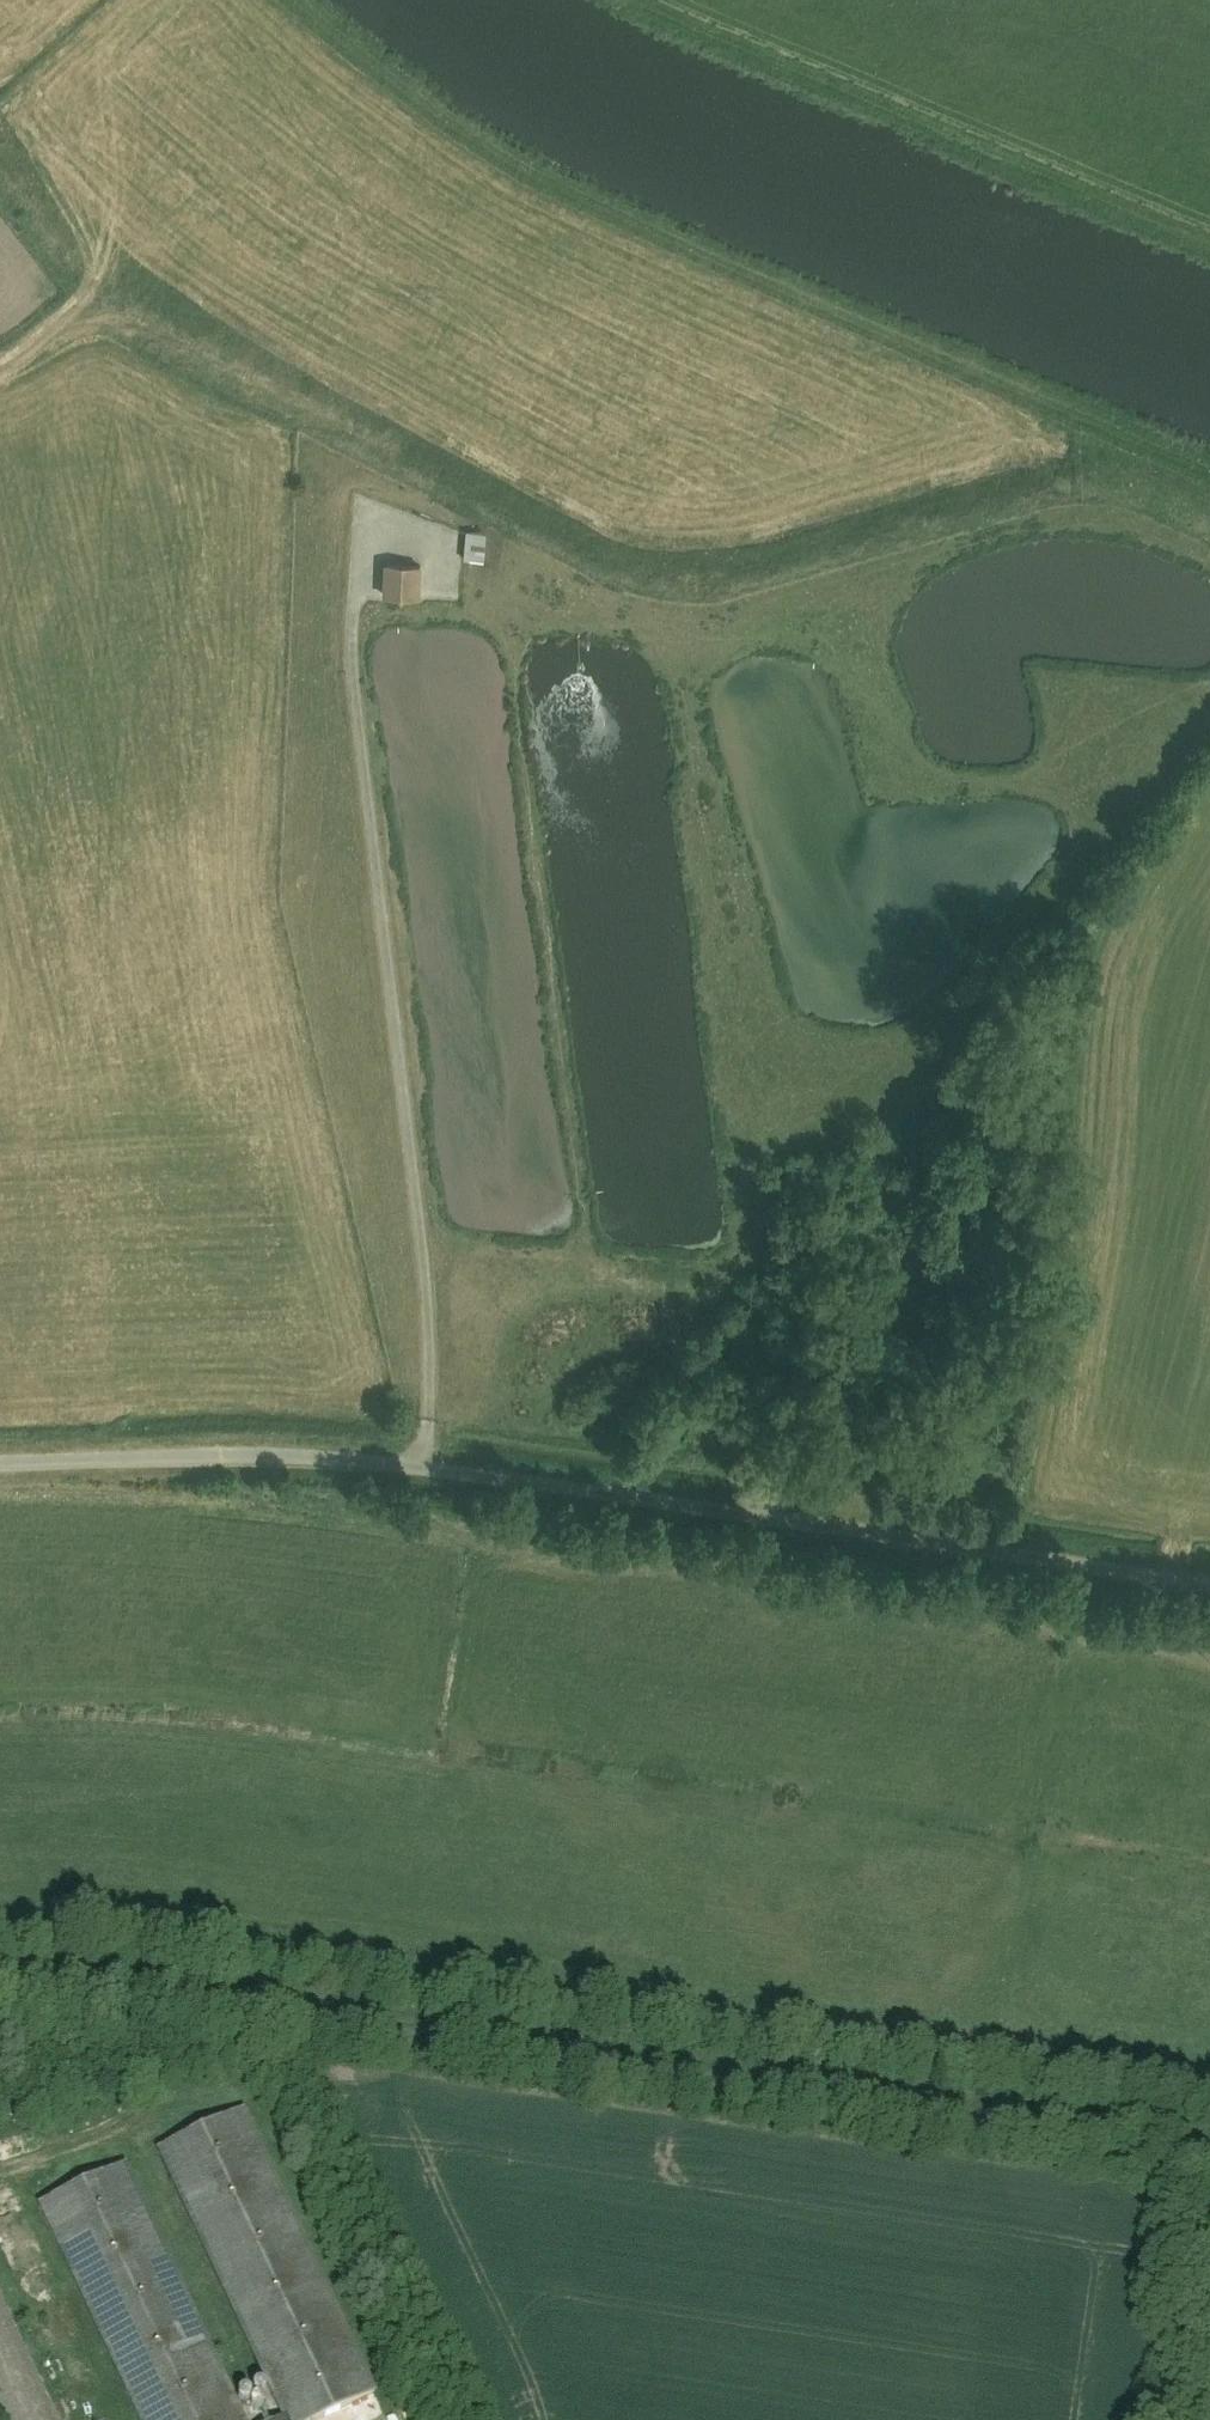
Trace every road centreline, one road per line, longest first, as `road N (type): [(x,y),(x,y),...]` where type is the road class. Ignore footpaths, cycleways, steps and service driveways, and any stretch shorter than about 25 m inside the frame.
road 1 (unclassified): [(1209,2152),(196,1994),(0,1993)]
road 2 (unclassified): [(1209,1590),(758,1507),(282,1459),(0,1469)]

